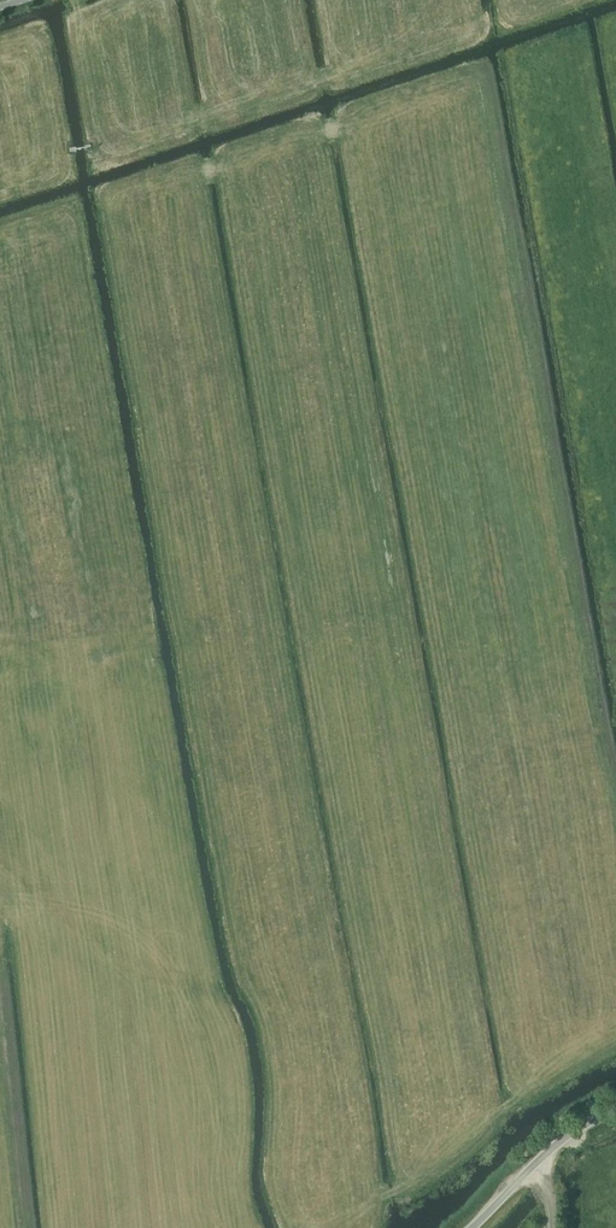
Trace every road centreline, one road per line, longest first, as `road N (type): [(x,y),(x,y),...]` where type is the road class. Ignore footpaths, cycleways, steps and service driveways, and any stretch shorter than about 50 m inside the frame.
road 1 (unclassified): [(615,1106),(563,1138),(474,1227)]

